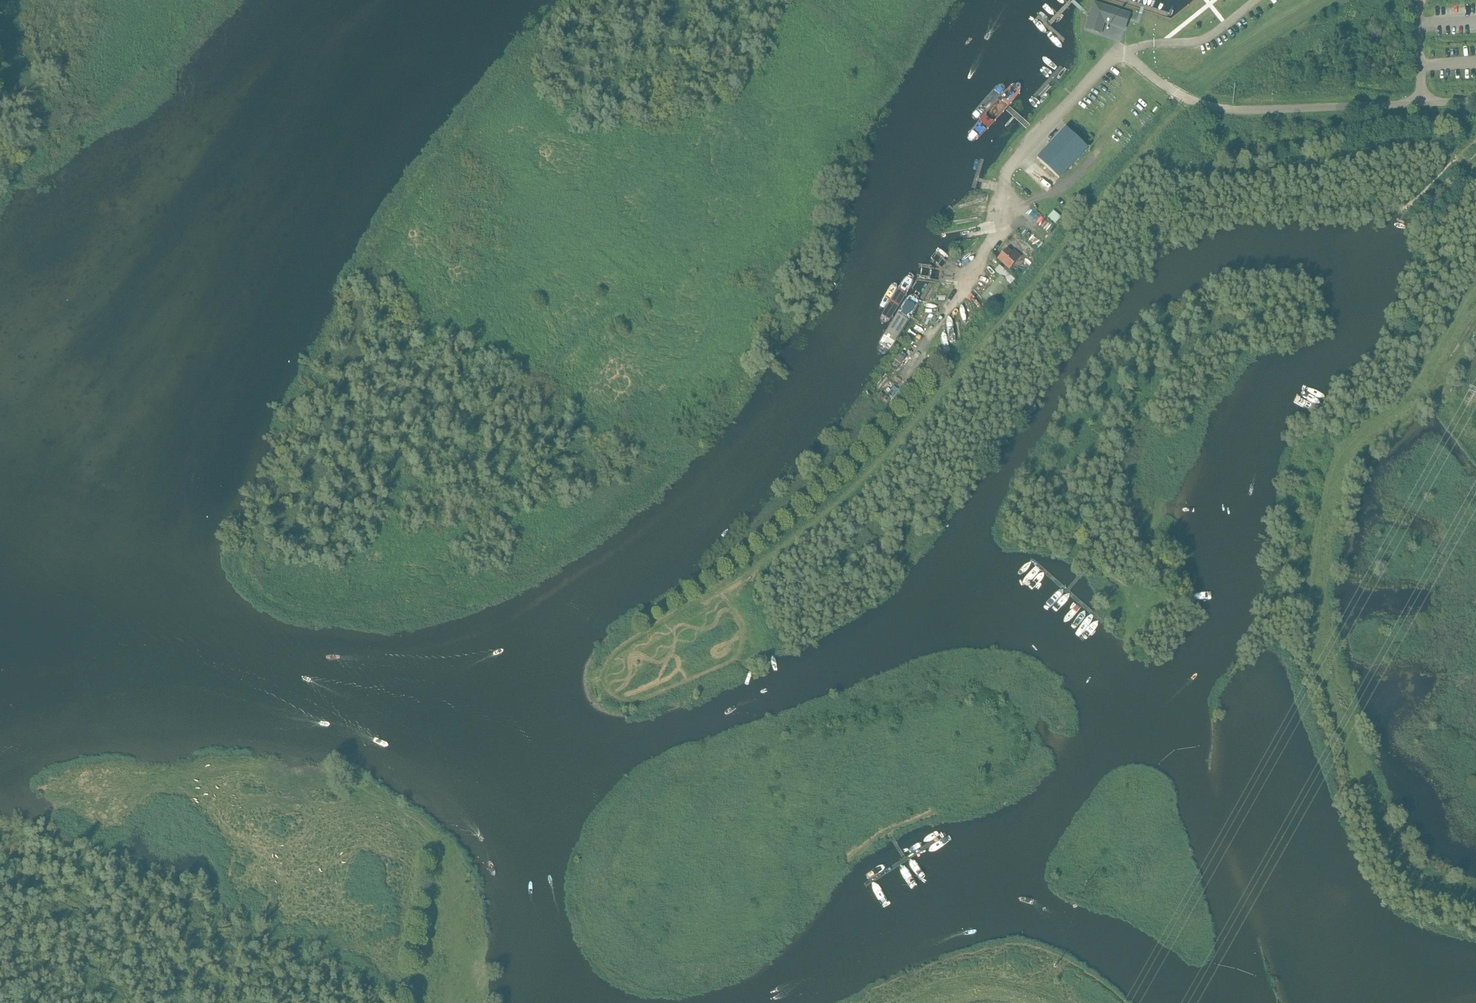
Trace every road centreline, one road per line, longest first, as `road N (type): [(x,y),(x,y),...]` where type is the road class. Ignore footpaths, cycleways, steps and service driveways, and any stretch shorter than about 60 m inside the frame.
road 1 (track): [(1475,296),(1404,406),(1347,451),(1317,596),(1322,643),(1372,793),(1405,861),(1475,888)]
road 2 (track): [(1149,145),(1198,177),(1249,181),(1373,150),(1475,151)]
road 3 (unclassified): [(1183,96),(1243,110),(1475,100)]
road 4 (track): [(1129,53),(1114,56),(1011,165),(1003,225),(977,261)]
road 5 (unclassified): [(1183,96),(1131,50),(1206,39),(1256,0)]

